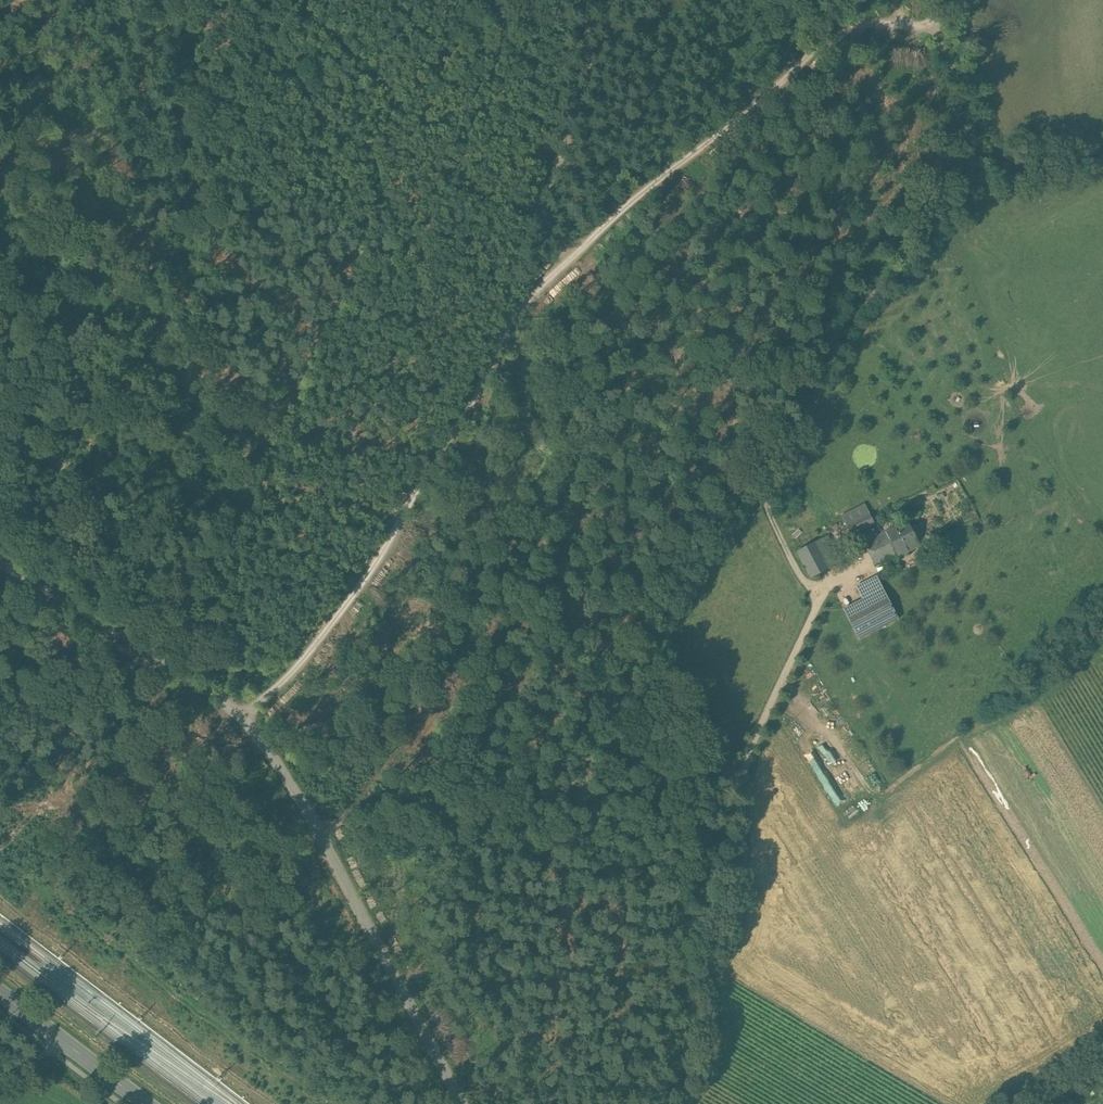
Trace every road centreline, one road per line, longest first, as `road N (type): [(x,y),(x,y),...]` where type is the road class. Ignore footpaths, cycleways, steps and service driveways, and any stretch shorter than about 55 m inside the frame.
road 1 (track): [(318,826),(599,835),(742,773),(813,614),(811,591),(766,500),(852,317),(921,241),(955,180),(964,93),(951,16)]
road 2 (residential): [(0,566),(244,717),(318,826),(463,1103)]
road 3 (track): [(244,717),(323,647),(538,287)]
road 4 (track): [(538,287),(839,34),(951,16)]
road 5 (track): [(685,1103),(704,1075),(708,985),(737,929),(742,773)]
road 6 (secondary): [(146,1103),(0,993)]
road 7 (track): [(964,157),(1026,168),(1102,159)]

